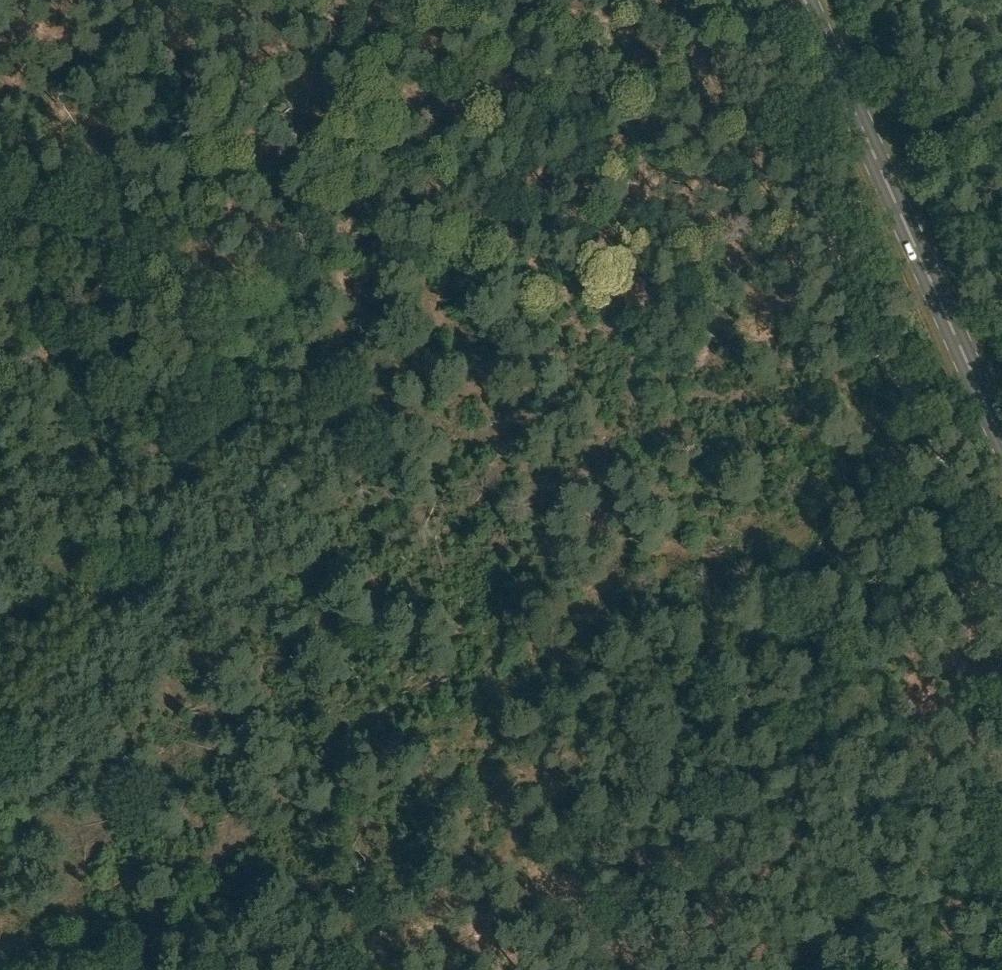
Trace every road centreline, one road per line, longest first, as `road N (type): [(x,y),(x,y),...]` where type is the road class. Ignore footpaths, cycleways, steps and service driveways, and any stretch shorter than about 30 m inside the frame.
road 1 (primary): [(1001,441),(805,0)]

